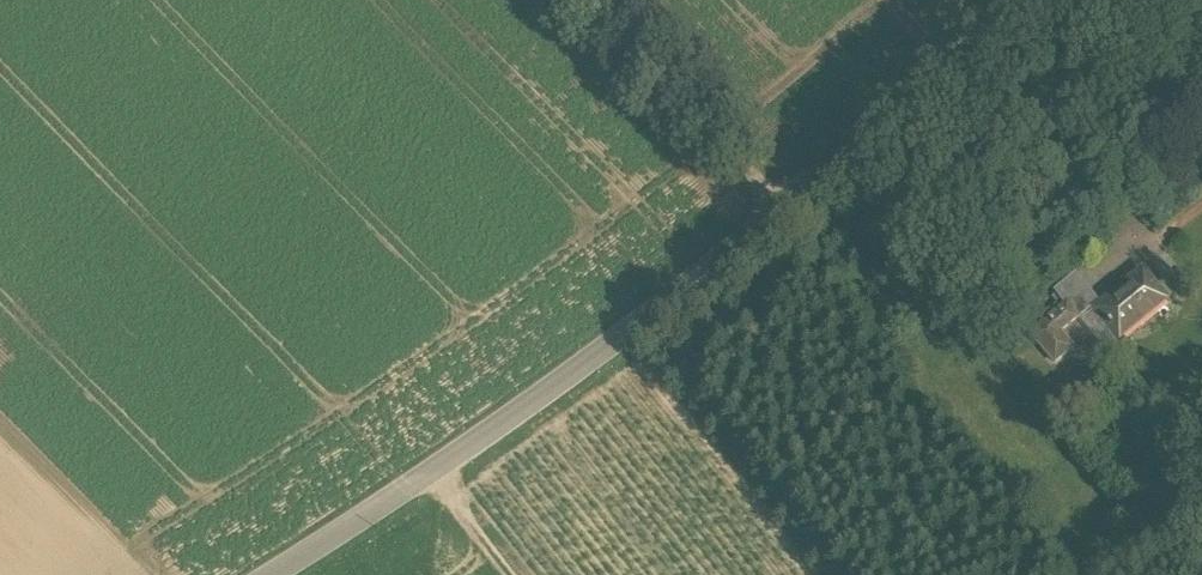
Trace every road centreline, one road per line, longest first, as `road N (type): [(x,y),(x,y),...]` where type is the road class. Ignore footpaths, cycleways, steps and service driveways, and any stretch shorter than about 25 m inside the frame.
road 1 (secondary): [(1039,0),(623,339),(272,574)]
road 2 (track): [(569,0),(775,216)]
road 3 (track): [(512,574),(431,475)]

